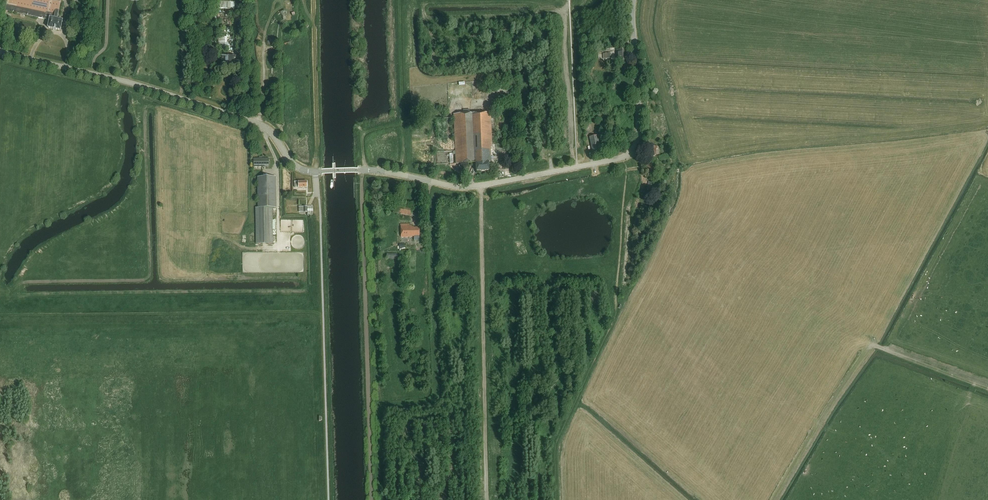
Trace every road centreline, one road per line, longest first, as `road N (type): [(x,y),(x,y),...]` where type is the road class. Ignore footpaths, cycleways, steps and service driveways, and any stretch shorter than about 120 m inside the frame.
road 1 (tertiary): [(362,172),(467,187),(630,154),(639,125),(634,0)]
road 2 (tertiary): [(315,172),(292,163),(274,135),(253,122),(0,52)]
road 3 (track): [(481,186),(488,499)]

